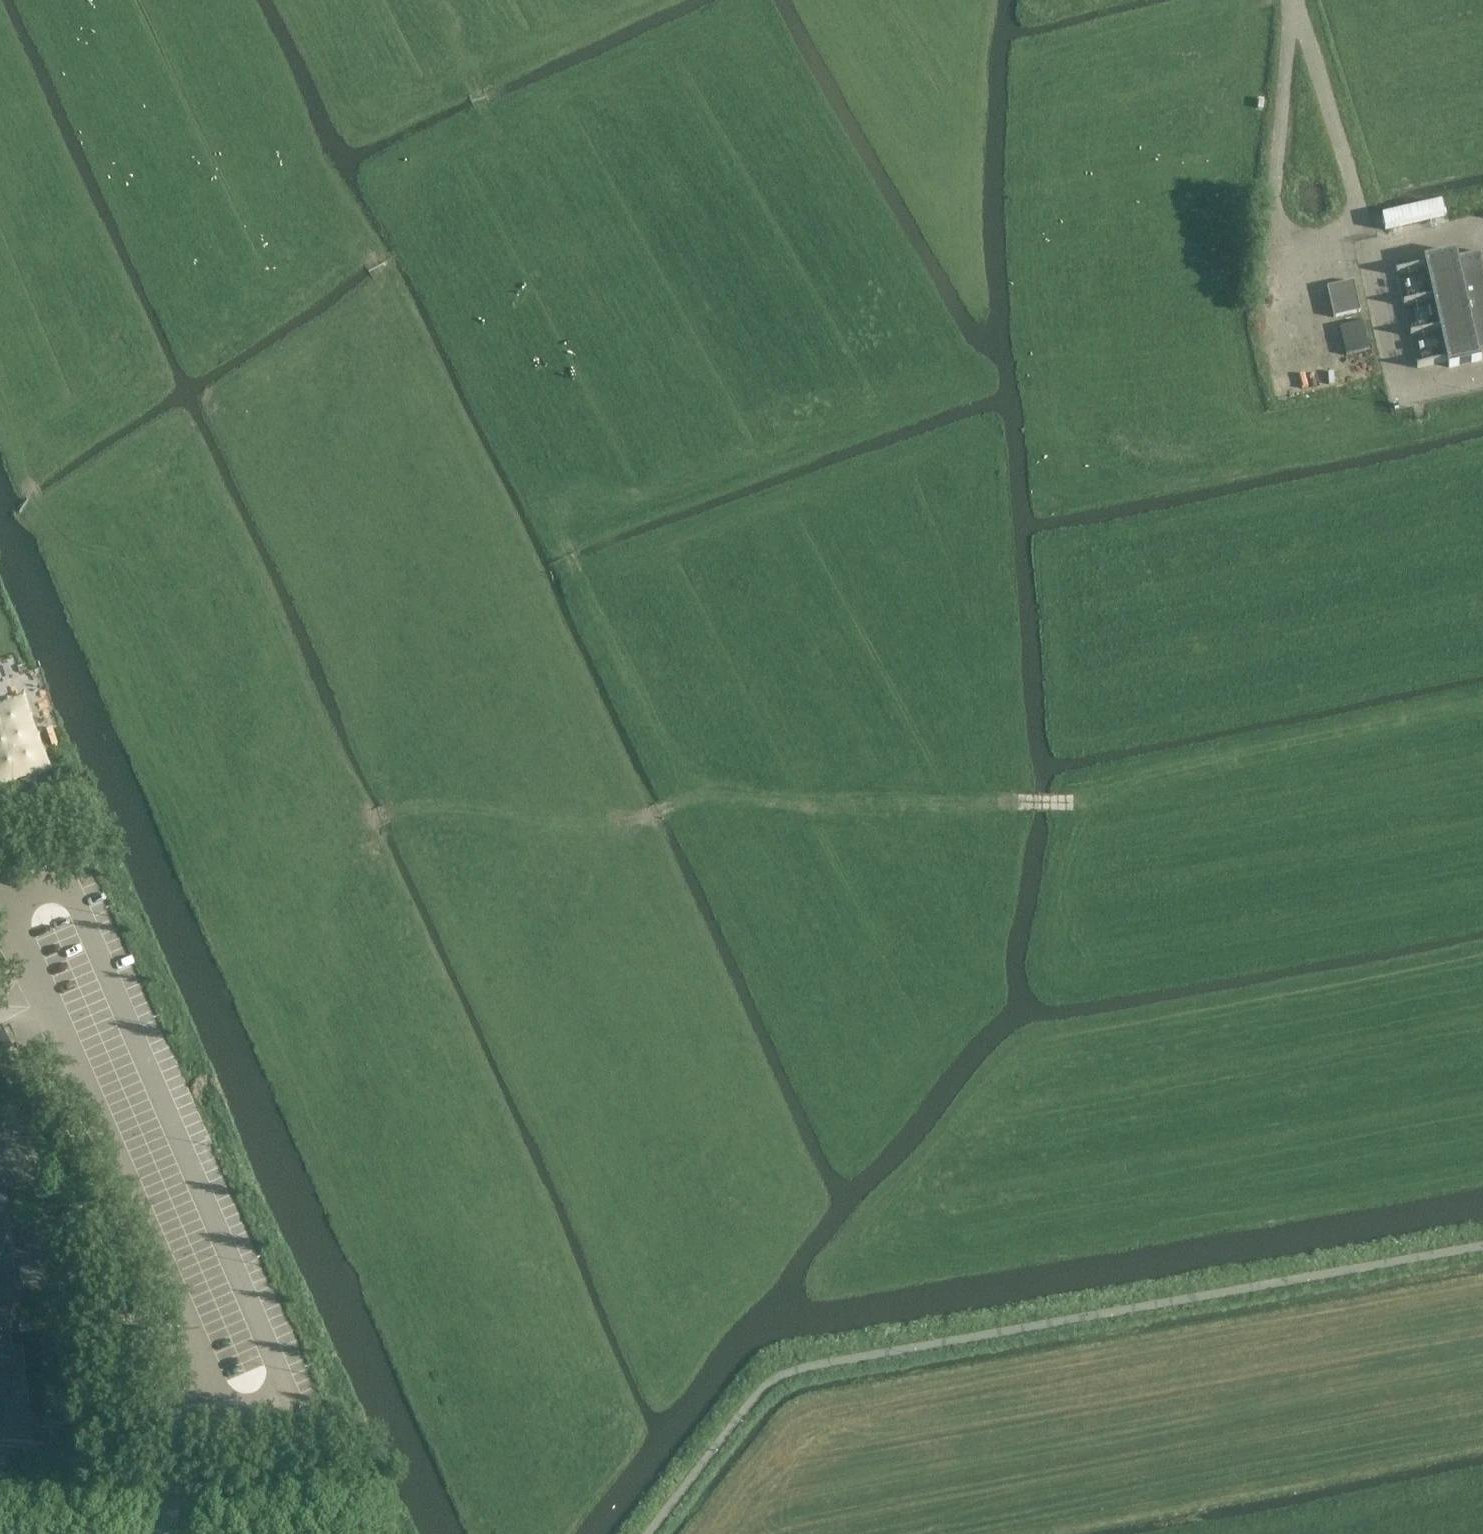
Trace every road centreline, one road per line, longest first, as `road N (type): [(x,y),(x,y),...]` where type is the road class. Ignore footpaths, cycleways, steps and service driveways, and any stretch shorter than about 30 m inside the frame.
road 1 (unclassified): [(173,1533),(178,1466),(206,1403)]

